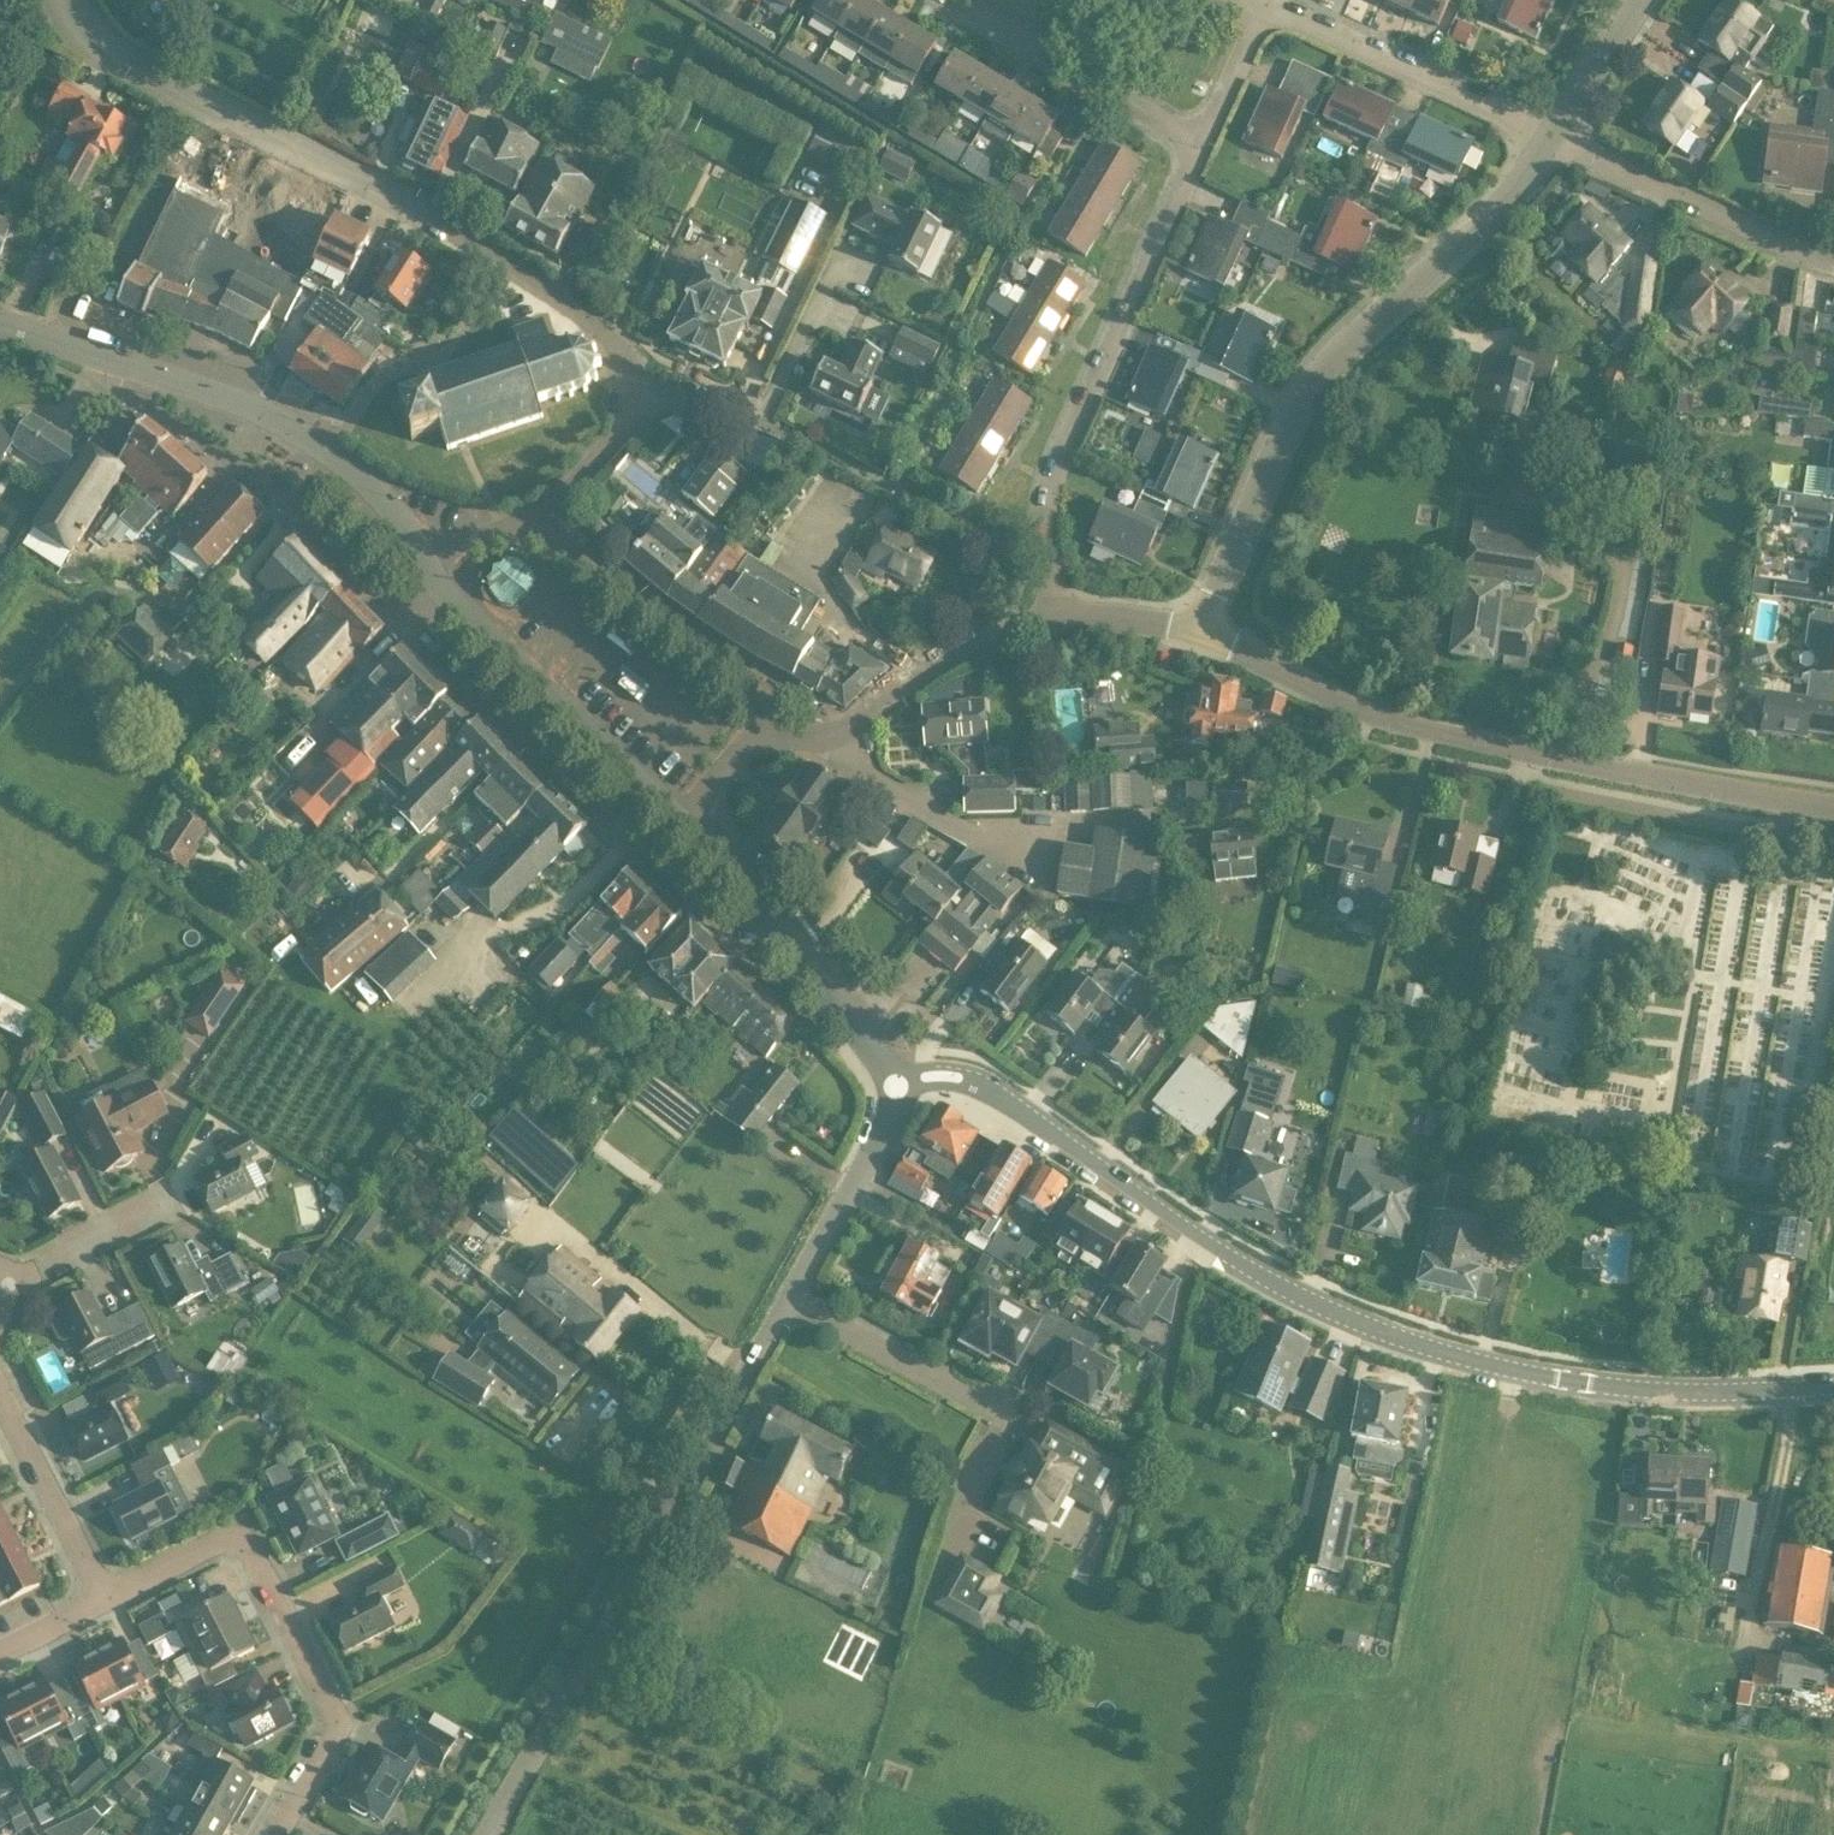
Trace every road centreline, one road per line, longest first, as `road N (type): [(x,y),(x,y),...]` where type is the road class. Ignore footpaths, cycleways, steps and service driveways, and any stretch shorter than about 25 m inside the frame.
road 1 (tertiary): [(1833,1385),(1642,1395),(1544,1384),(1421,1353),(1329,1317),(1205,1251),(1016,1105),(947,1076),(907,1087)]
road 2 (residential): [(631,396),(621,345),(506,264),(94,43),(68,0)]
road 3 (residential): [(1833,805),(1363,714),(1203,621)]
road 4 (residential): [(485,1834),(785,1295)]
road 5 (residential): [(1203,621),(1300,397),(1345,342),(1483,223),(1550,137)]
road 6 (tertiary): [(425,560),(373,493),(262,415),(86,347),(0,323)]
road 7 (residential): [(276,1834),(335,1738),(317,1656),(245,1539),(214,1541),(100,1597)]
road 8 (residential): [(1045,569),(1063,444),(1199,135)]
road 9 (tertiary): [(681,823),(455,601),(425,560)]
road 10 (residential): [(785,1295),(1010,1412),(969,1501)]
road 11 (tertiary): [(907,1087),(768,915),(681,823)]
road 12 (residential): [(759,733),(804,740),(841,730),(962,652),(1054,620)]
road 13 (residential): [(759,733),(765,706),(751,688),(539,516)]
road 14 (residential): [(1550,137),(1258,5)]
road 15 (residential): [(842,261),(763,418),(722,398),(631,396)]
road 16 (residential): [(1833,269),(1550,137)]
road 17 (residential): [(1199,135),(965,0)]
road 18 (residential): [(785,1295),(907,1087)]
road 19 (residential): [(100,1597),(0,1402)]
road 20 (residential): [(18,1273),(175,1201)]
road 21 (residential): [(1550,137),(1636,0)]
road 22 (residential): [(539,516),(568,497),(624,422),(631,396)]
road 23 (residential): [(1203,621),(1092,611),(1054,620)]
road 24 (residential): [(1258,5),(1199,135)]
road 25 (residential): [(425,560),(539,516)]

